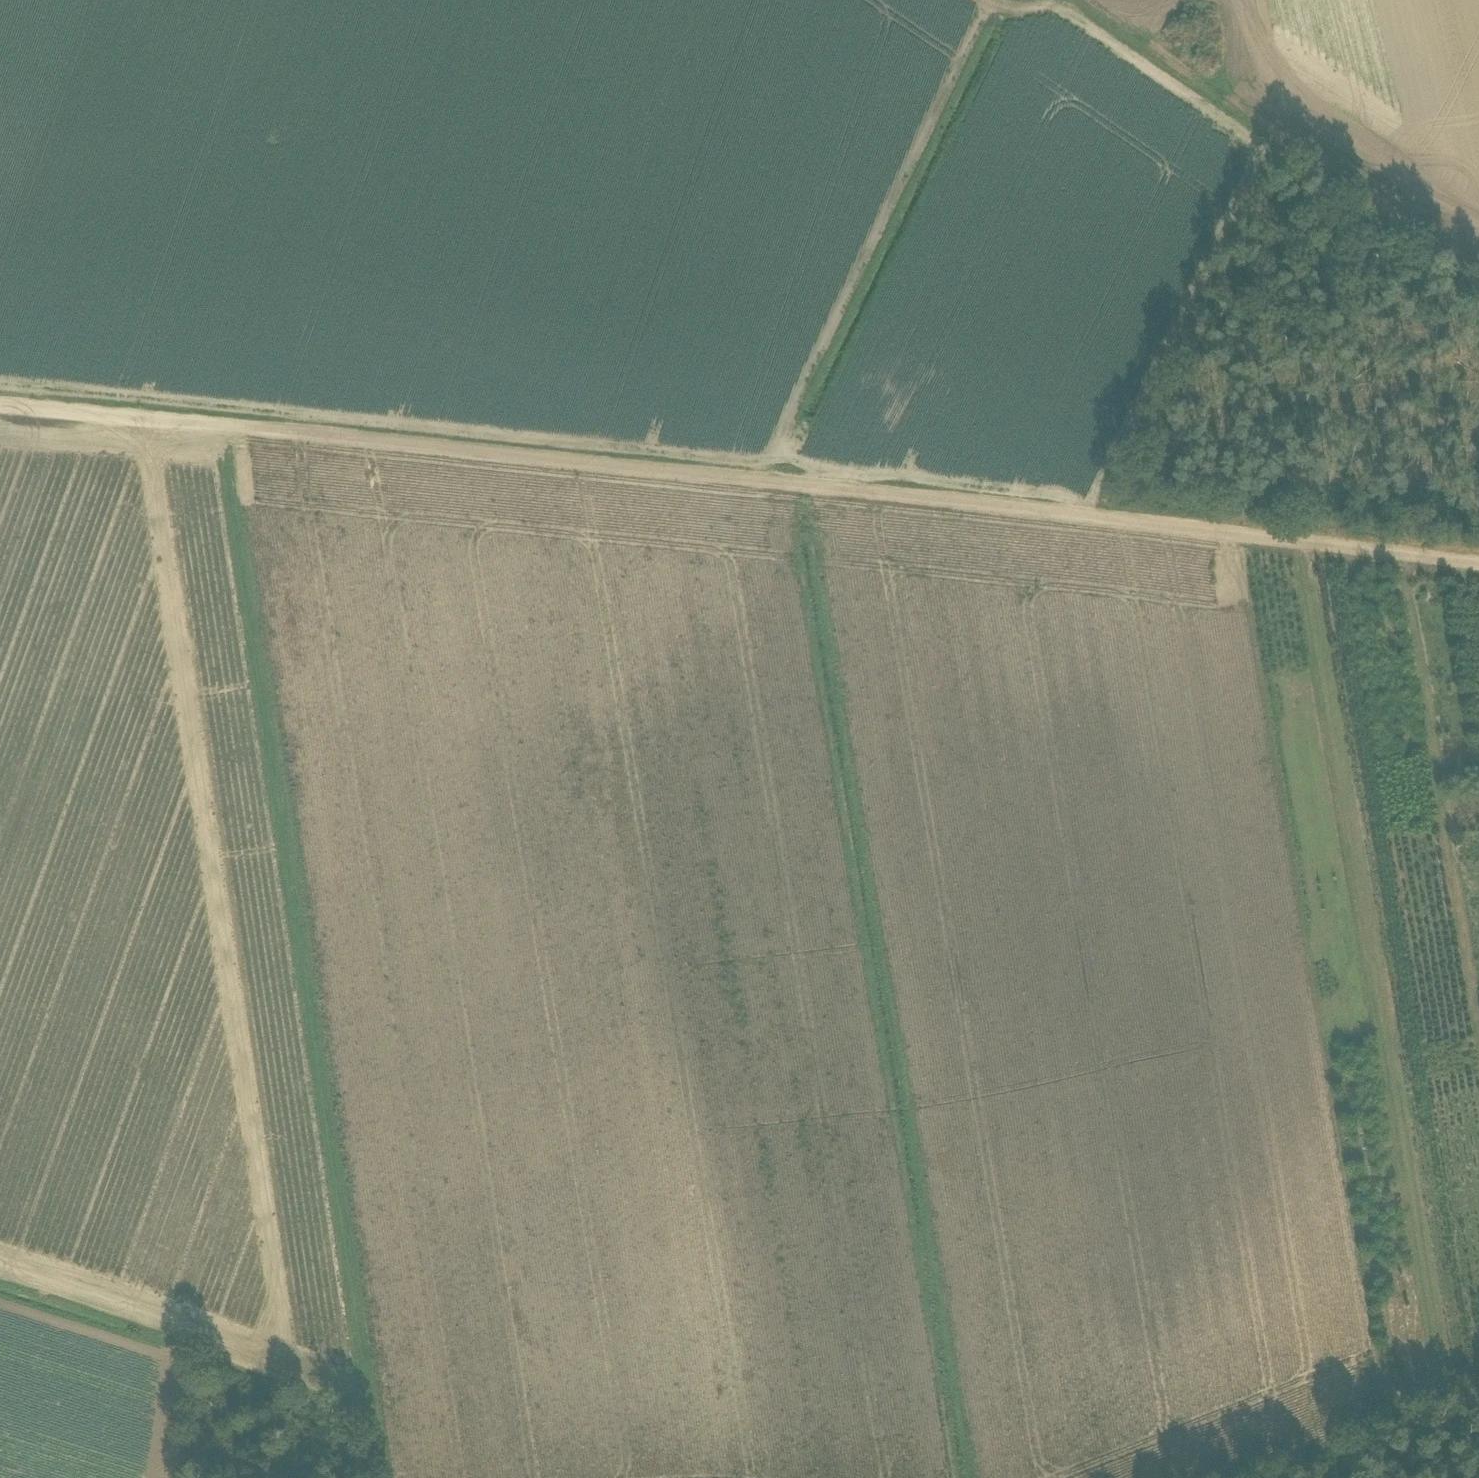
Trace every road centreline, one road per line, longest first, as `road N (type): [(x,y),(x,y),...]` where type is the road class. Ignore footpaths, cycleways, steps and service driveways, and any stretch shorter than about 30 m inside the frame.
road 1 (track): [(229,428),(1478,551)]
road 2 (track): [(390,1477),(229,428)]
road 3 (track): [(0,401),(229,428)]

